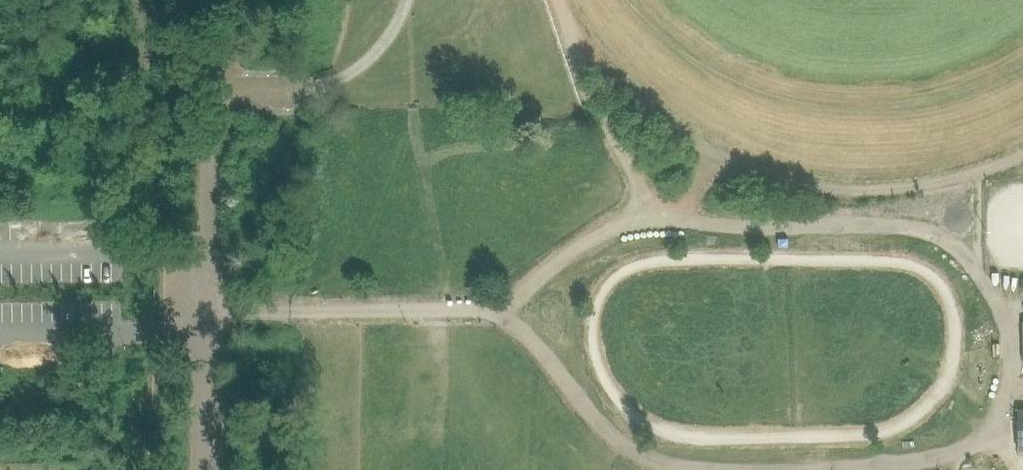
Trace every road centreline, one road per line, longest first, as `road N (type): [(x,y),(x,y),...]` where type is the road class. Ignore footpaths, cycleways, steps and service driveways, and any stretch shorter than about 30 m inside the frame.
road 1 (unclassified): [(206,469),(216,0)]

